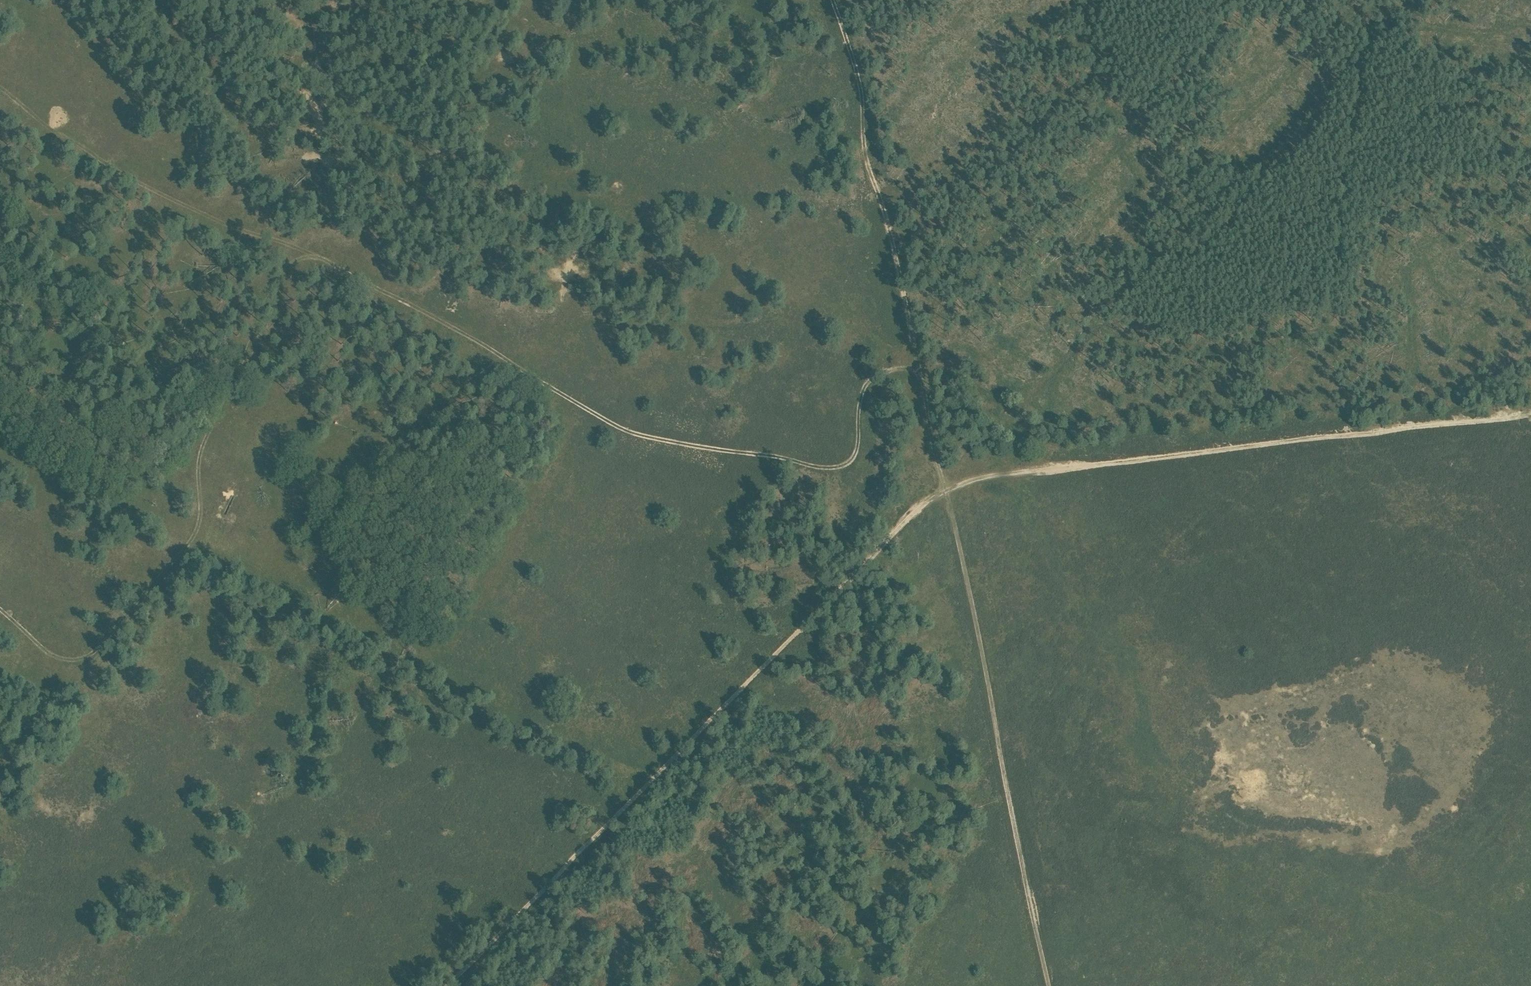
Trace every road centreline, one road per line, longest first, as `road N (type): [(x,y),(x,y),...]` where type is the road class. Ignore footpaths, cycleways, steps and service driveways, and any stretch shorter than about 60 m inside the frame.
road 1 (track): [(0,89),(146,187),(378,289),(629,432),(840,469),(856,453),(868,382),(912,350)]
road 2 (track): [(948,489),(922,501),(875,547),(451,985)]
road 3 (track): [(912,350),(949,374),(1034,390),(1418,0)]
road 4 (track): [(1530,414),(1004,470),(948,489)]
road 5 (track): [(7,758),(196,533),(207,434)]
road 6 (track): [(912,350),(865,152),(860,82),(833,0)]

